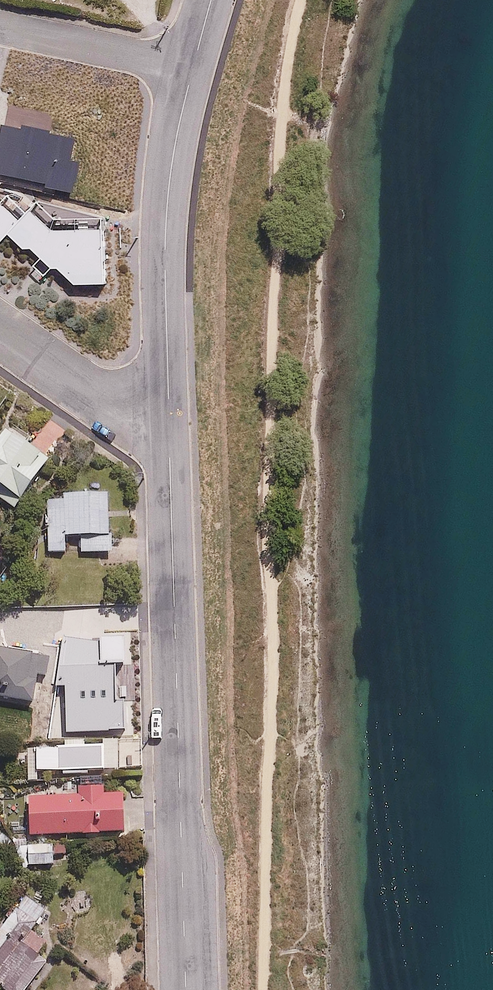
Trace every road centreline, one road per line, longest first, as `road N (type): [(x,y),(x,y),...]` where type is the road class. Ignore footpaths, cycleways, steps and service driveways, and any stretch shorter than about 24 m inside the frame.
road 1 (residential): [(167,409),(186,989)]
road 2 (residential): [(191,66),(166,206),(167,409)]
road 3 (residential): [(191,66),(0,26)]
road 4 (residential): [(167,409),(122,408),(88,392),(0,331)]

